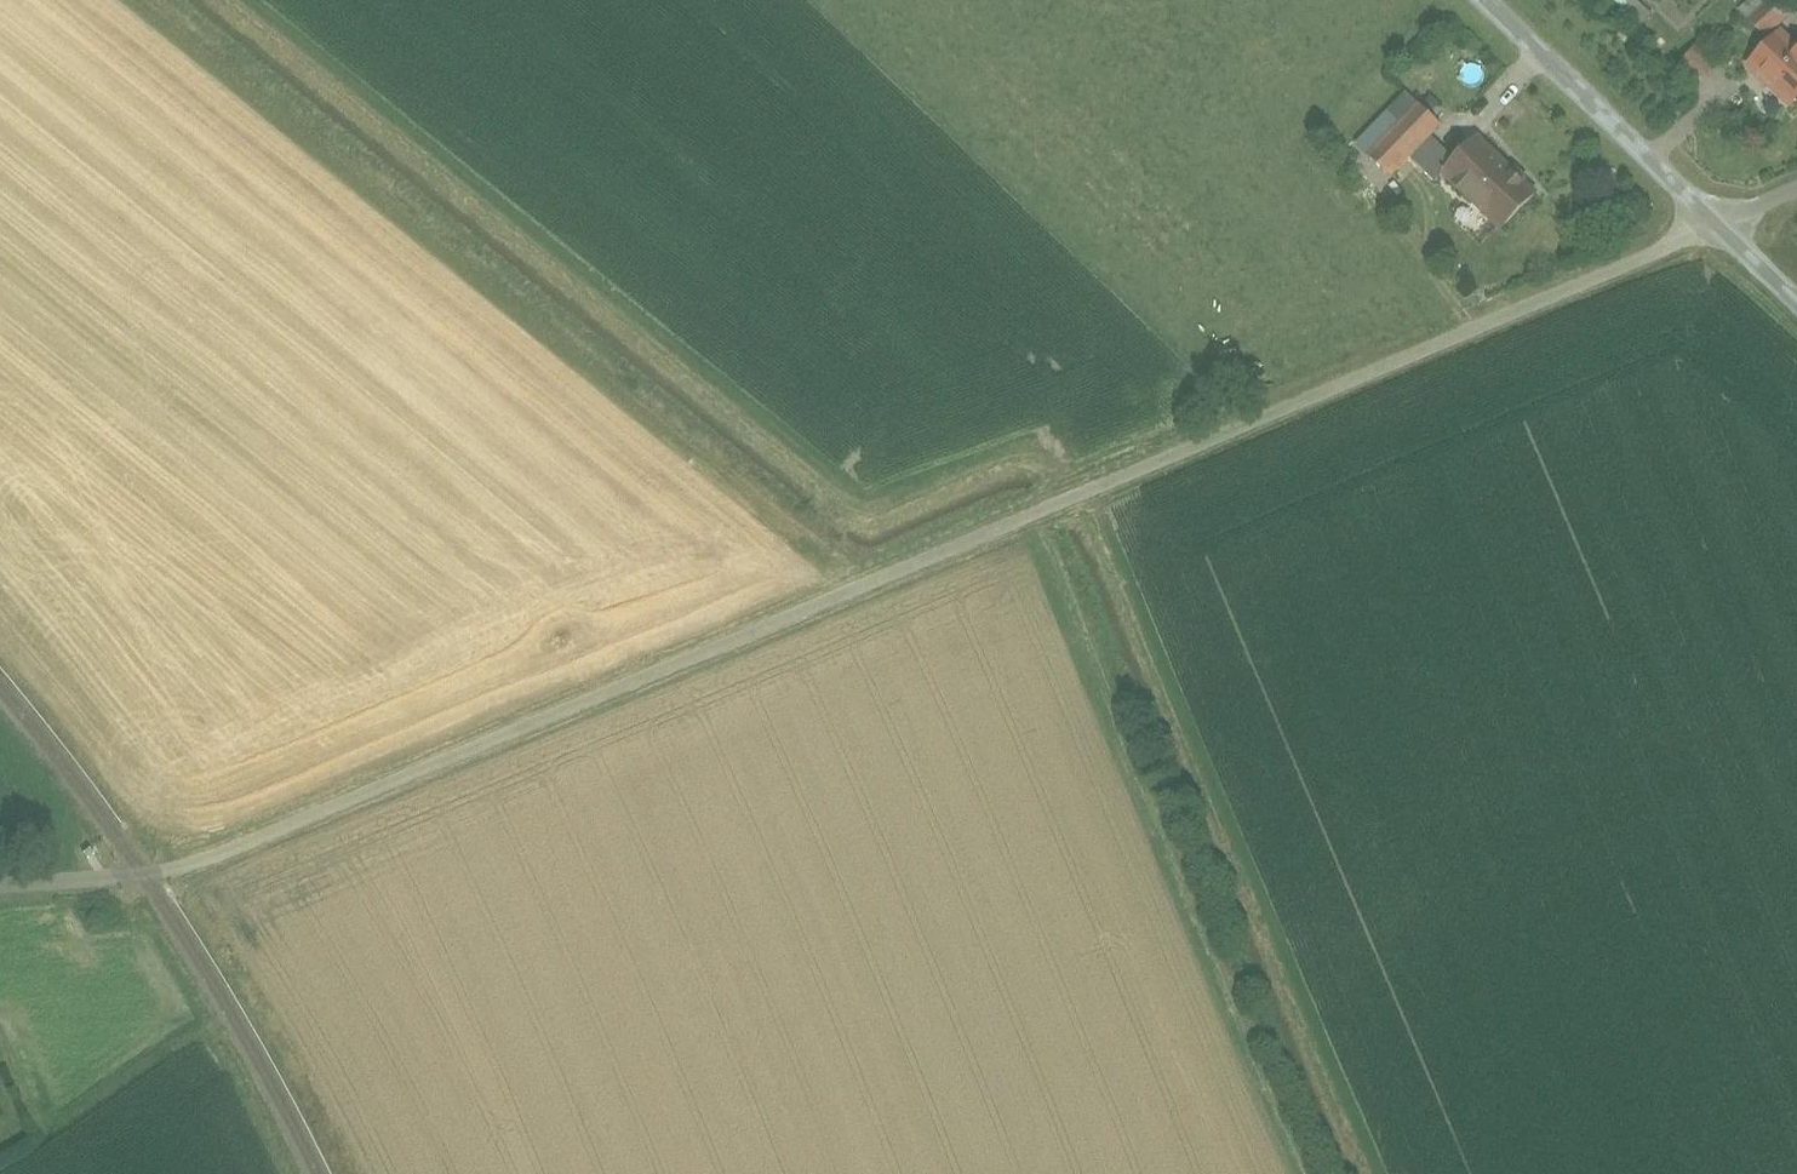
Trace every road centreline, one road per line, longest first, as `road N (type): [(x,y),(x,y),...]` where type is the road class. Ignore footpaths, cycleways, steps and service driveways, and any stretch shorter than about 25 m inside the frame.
road 1 (unclassified): [(1720,230),(229,854),(138,878),(0,886)]
road 2 (unclassified): [(1720,230),(1485,0)]

